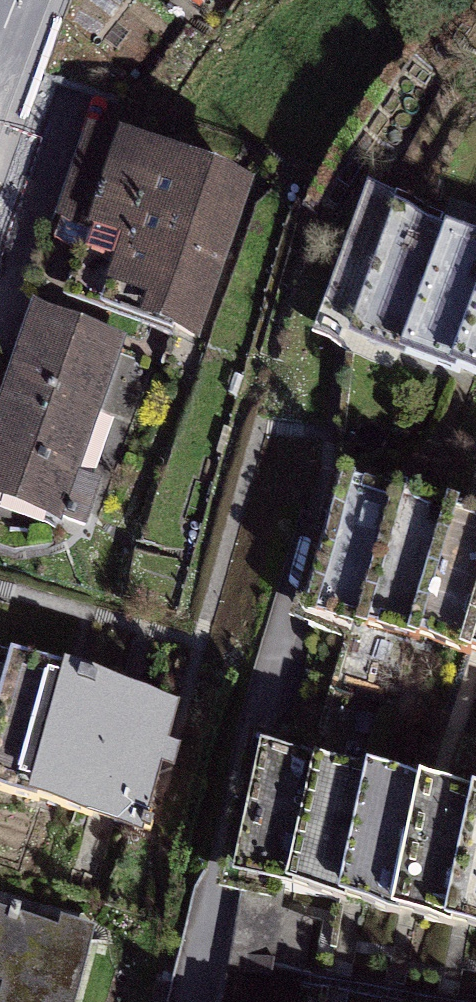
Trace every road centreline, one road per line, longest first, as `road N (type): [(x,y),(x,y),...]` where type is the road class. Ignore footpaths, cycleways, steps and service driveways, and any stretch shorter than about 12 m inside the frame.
road 1 (residential): [(187,1001),(315,506)]

